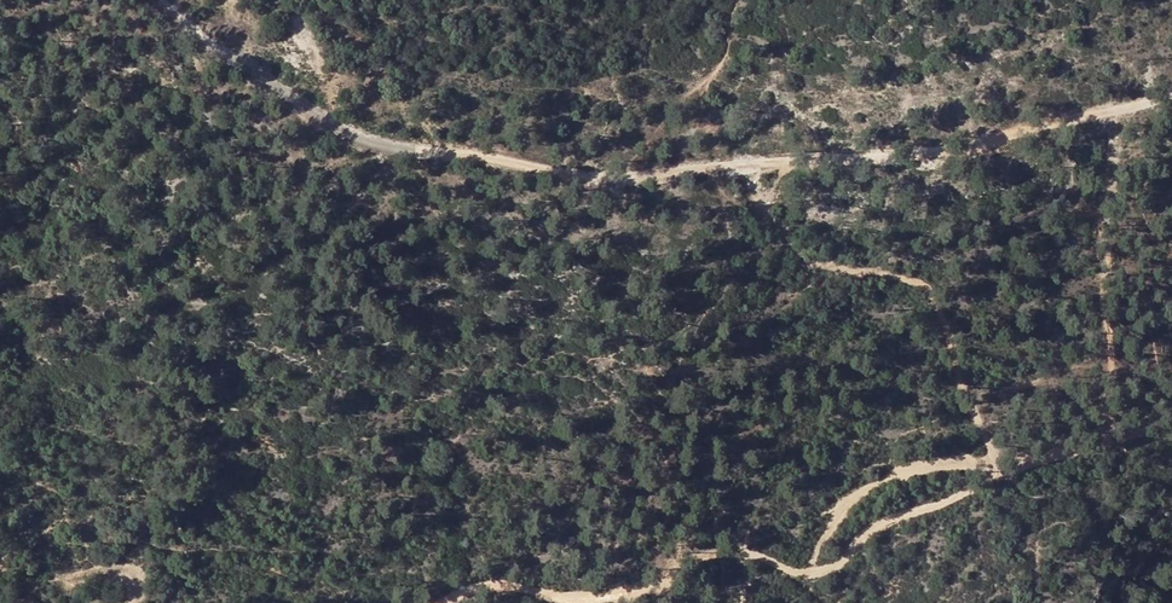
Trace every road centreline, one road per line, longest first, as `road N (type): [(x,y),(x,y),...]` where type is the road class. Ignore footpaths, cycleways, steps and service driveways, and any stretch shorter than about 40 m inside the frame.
road 1 (track): [(162,0),(248,67),(348,127),(401,145),(556,171),(631,175),(899,156),(975,144),(1171,88)]
road 2 (track): [(628,599),(686,563),(795,567),(838,554),(931,501),(1086,439),(1171,419)]
road 3 (track): [(709,166),(817,256),(925,293),(943,317),(979,430),(1004,474)]
road 4 (track): [(430,602),(505,585),(628,599)]

